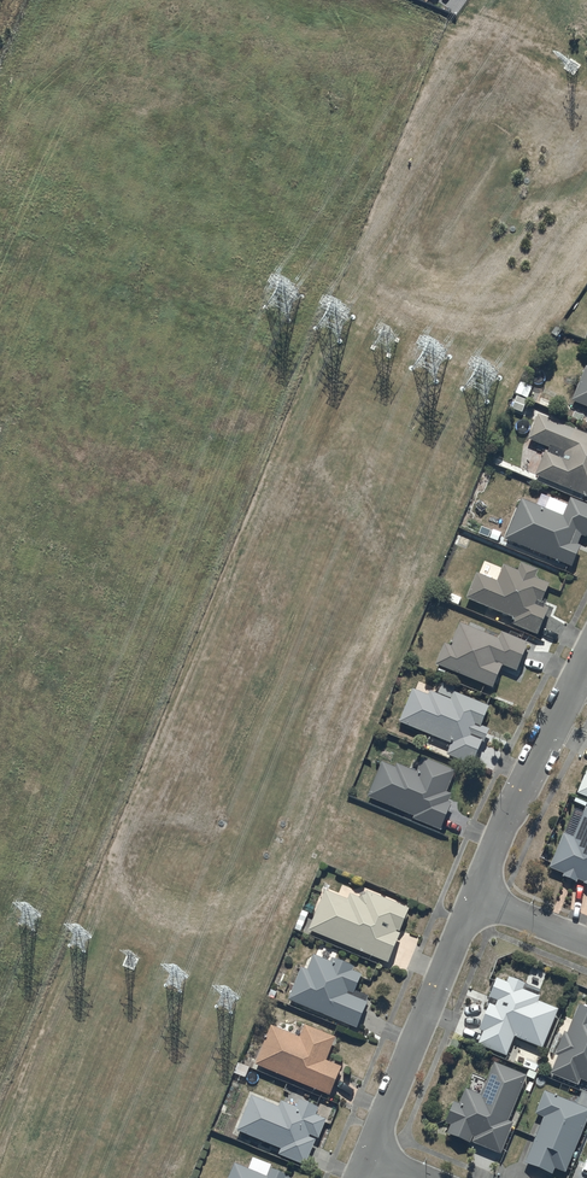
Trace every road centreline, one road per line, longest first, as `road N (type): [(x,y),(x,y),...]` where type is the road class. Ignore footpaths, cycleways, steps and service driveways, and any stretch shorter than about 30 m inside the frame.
road 1 (residential): [(475,896),(368,1155)]
road 2 (residential): [(586,654),(475,896)]
road 3 (residential): [(586,942),(475,896)]

